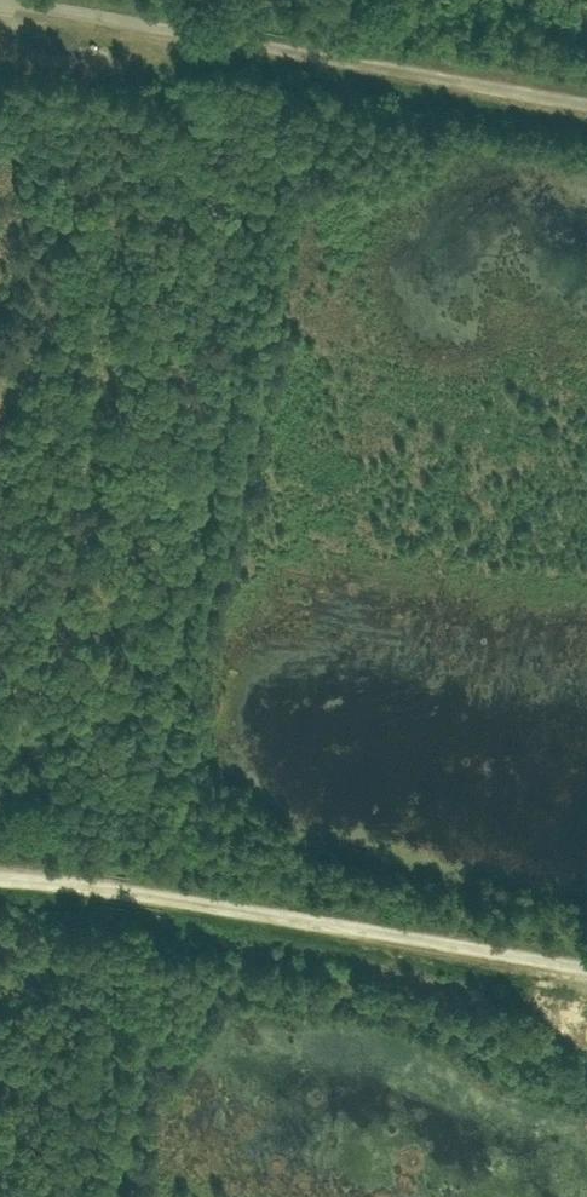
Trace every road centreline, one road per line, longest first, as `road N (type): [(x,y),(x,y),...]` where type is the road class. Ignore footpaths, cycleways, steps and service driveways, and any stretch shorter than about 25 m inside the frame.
road 1 (track): [(586,955),(0,872)]
road 2 (track): [(50,0),(586,92)]

